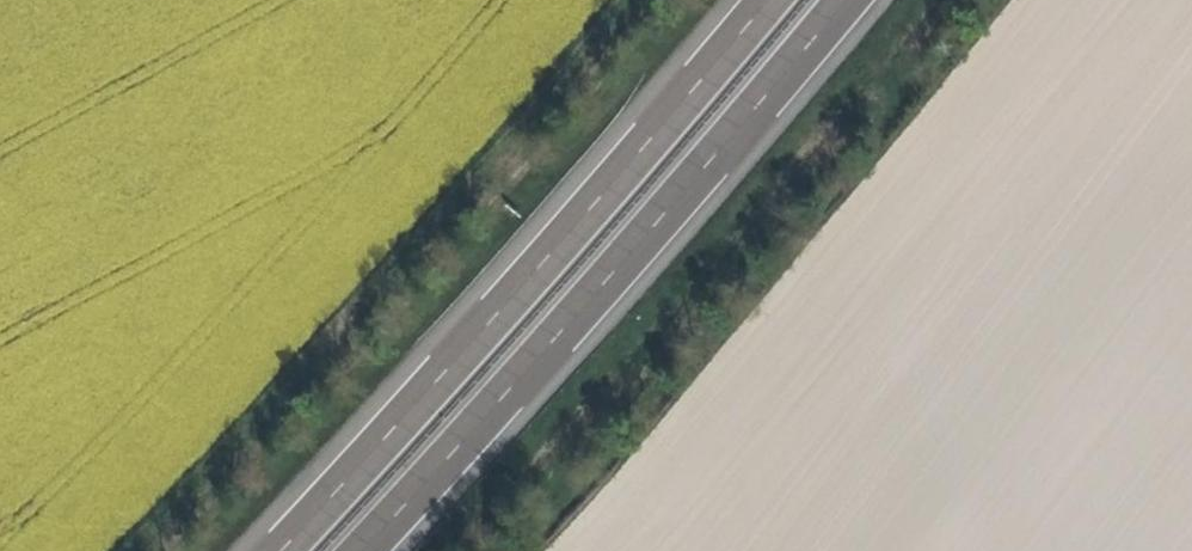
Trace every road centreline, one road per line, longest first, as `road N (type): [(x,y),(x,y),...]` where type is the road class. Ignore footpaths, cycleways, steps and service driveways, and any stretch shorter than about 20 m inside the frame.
road 1 (motorway): [(359,550),(617,269),(845,0)]
road 2 (motorway): [(766,0),(562,242),(282,550)]

